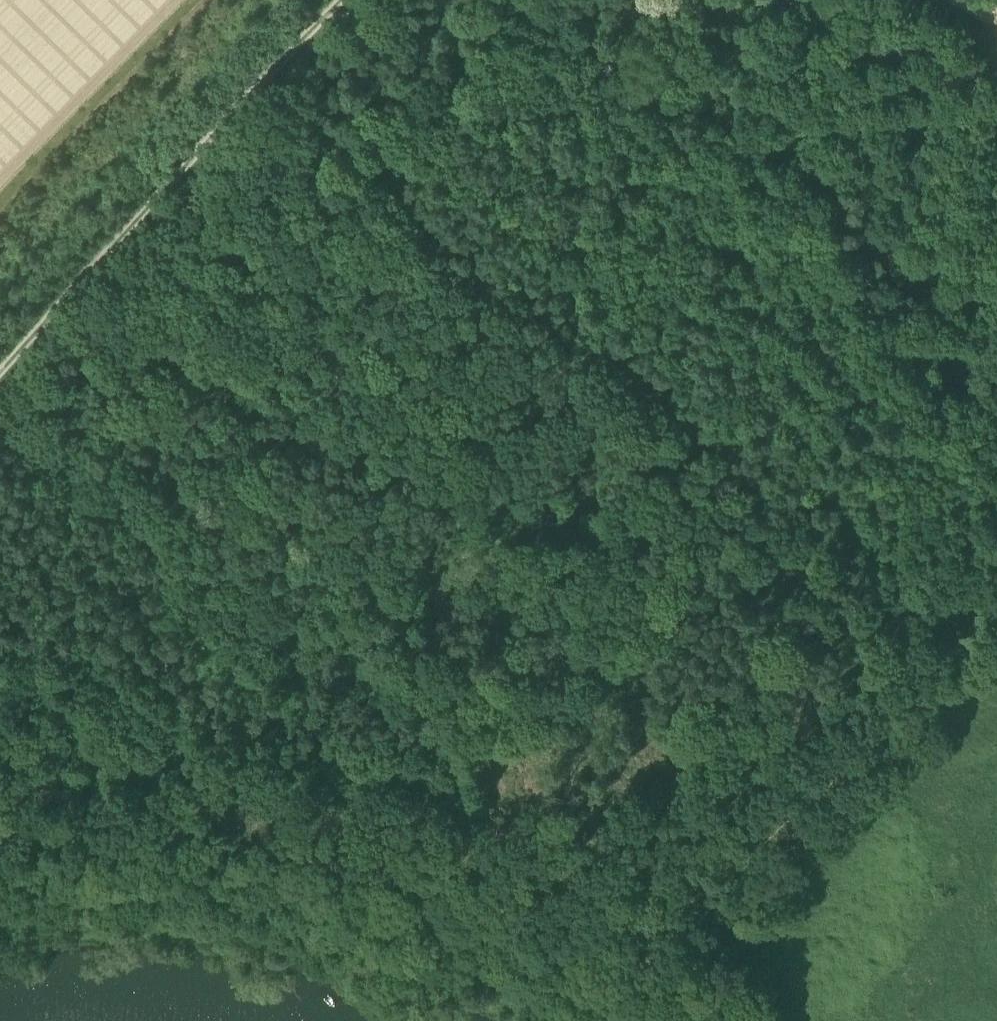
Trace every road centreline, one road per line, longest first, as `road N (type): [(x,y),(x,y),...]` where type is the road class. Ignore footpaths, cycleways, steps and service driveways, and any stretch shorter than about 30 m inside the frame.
road 1 (track): [(347,0),(0,377)]

